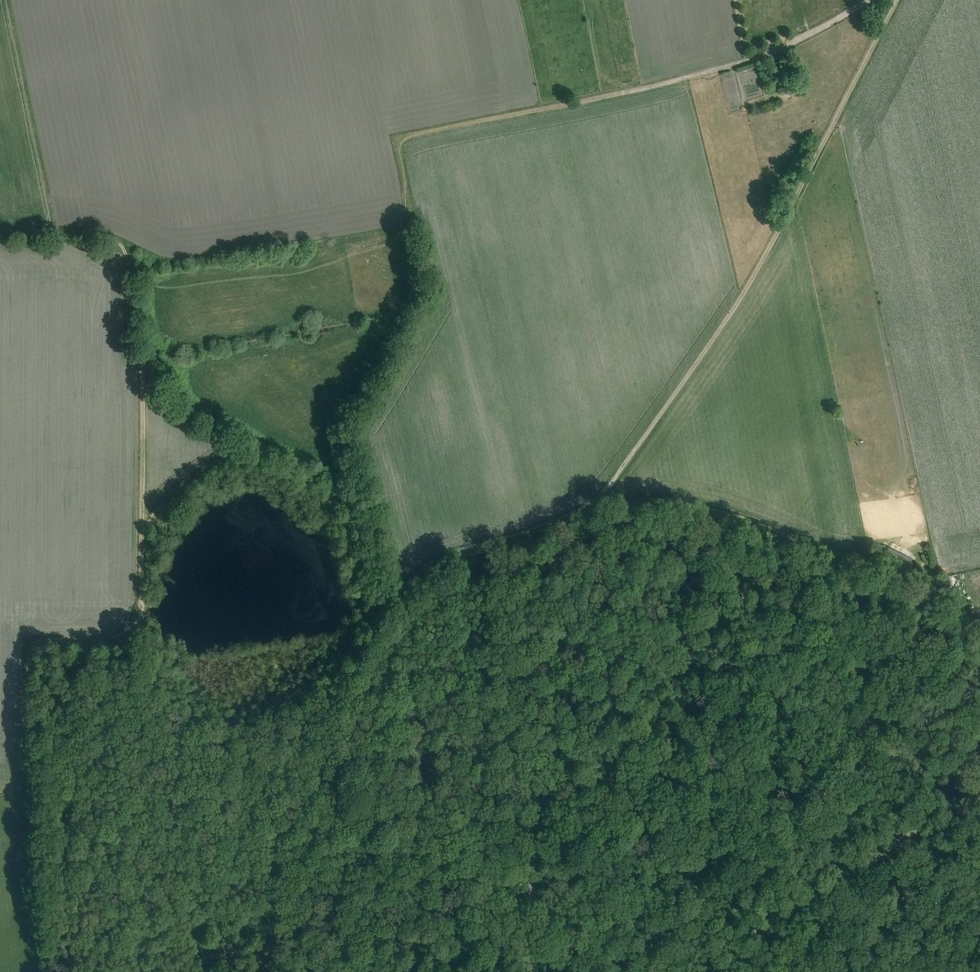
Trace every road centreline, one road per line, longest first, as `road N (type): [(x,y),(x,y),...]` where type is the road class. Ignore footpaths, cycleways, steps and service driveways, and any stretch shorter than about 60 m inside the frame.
road 1 (track): [(604,502),(767,252),(896,0)]
road 2 (track): [(869,0),(799,40),(708,72),(406,139),(399,153),(402,230)]
road 3 (track): [(46,971),(28,653),(50,639),(134,632),(141,549)]
road 4 (track): [(520,971),(533,856),(603,518)]
road 5 (tertiary): [(713,971),(799,905),(979,801)]
road 6 (track): [(0,232),(114,237),(127,257),(129,327),(140,359)]
road 7 (track): [(140,359),(141,549)]
road 8 (track): [(524,935),(394,971)]

